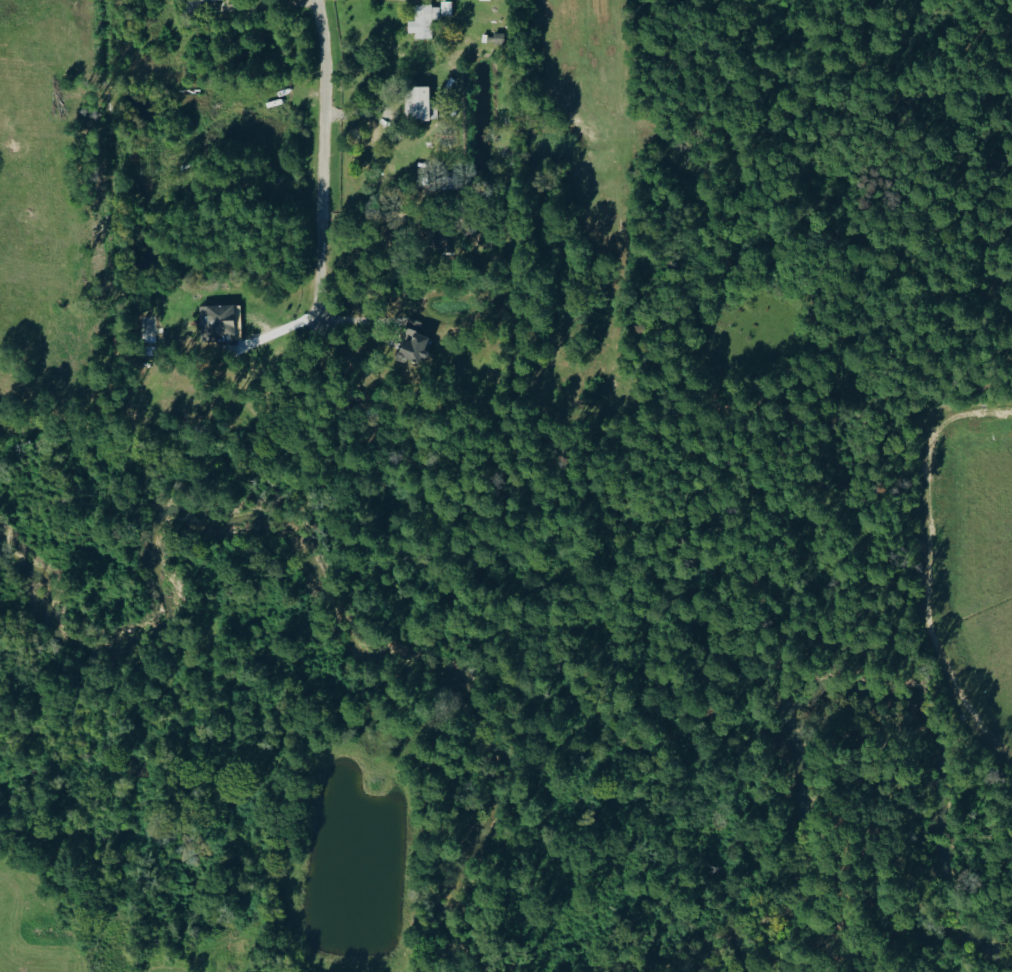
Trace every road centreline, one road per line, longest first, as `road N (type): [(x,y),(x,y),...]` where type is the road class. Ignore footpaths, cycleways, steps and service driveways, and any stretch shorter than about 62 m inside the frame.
road 1 (residential): [(317,0),(325,72),(321,317)]

